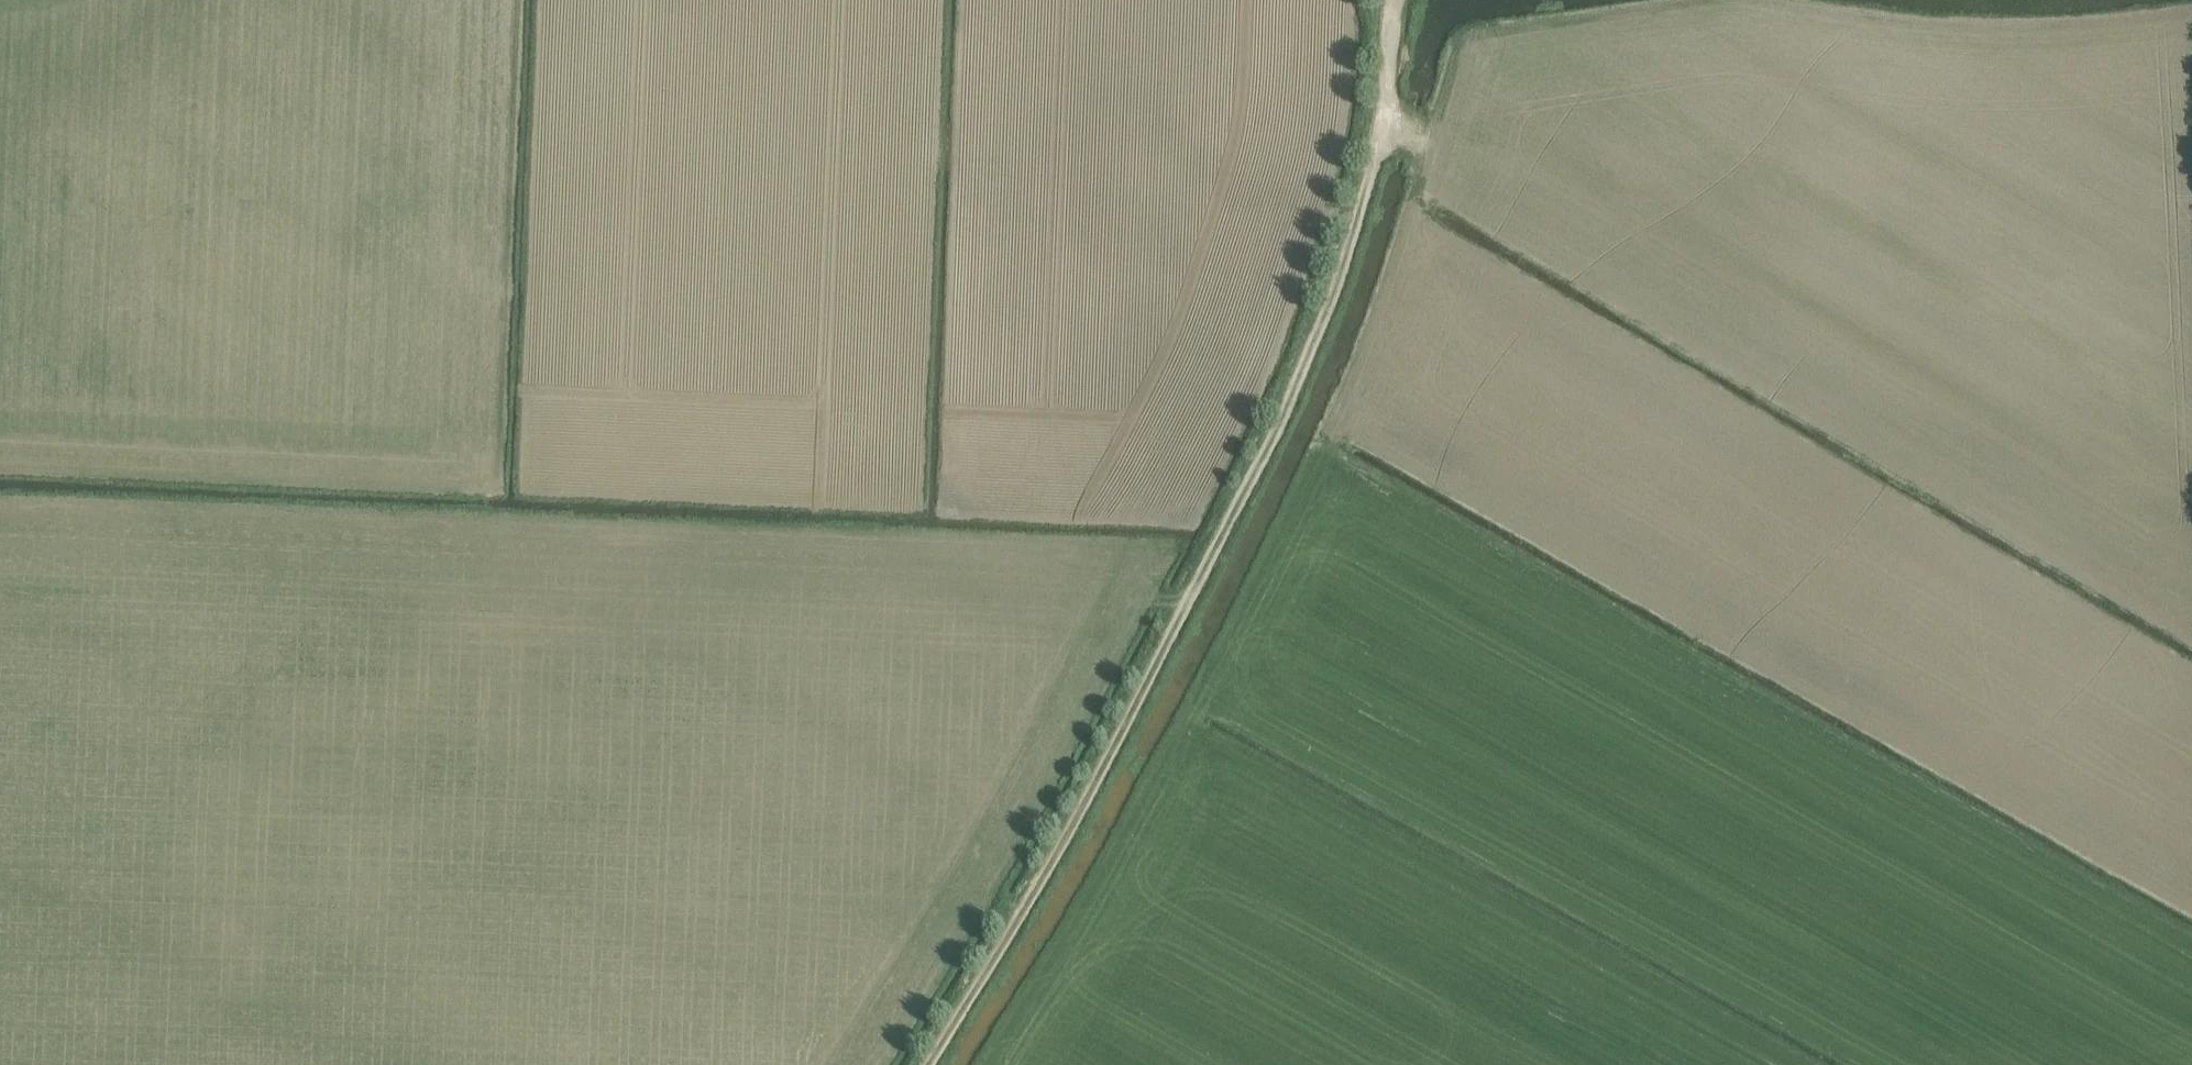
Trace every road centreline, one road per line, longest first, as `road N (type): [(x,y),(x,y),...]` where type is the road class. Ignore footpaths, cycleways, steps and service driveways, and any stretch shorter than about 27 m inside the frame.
road 1 (track): [(920,1064),(1188,603),(1280,415),(1386,132),(1387,52),(1399,0)]

